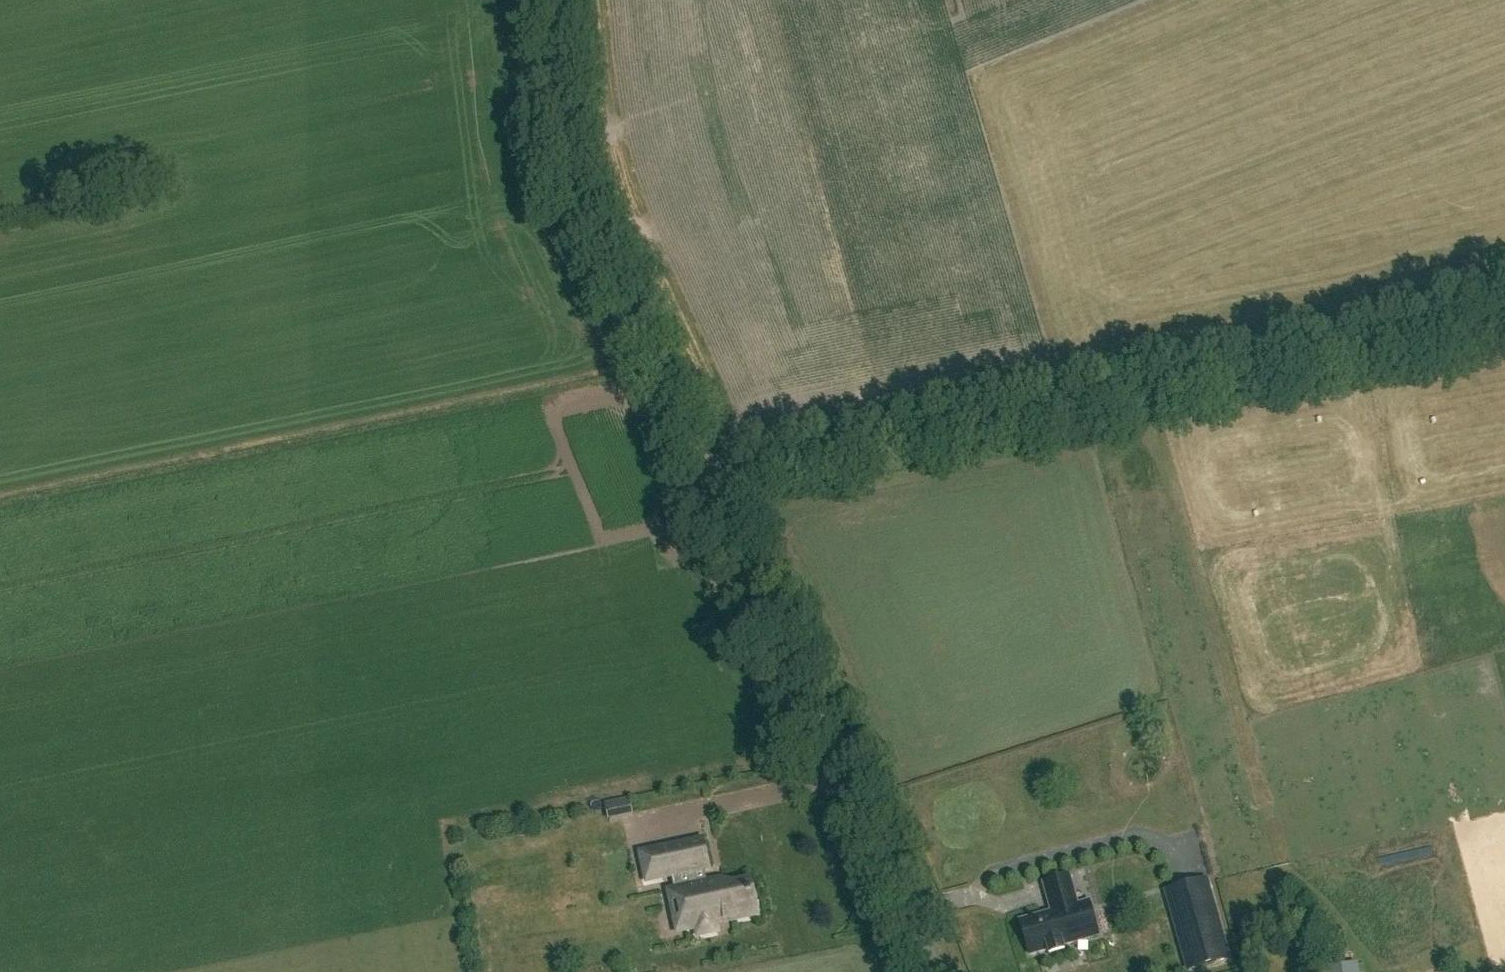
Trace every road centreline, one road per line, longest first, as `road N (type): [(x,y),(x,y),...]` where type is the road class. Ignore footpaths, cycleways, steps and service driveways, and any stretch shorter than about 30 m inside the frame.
road 1 (unclassified): [(714,489),(1504,329)]
road 2 (unclassified): [(937,971),(714,489)]
road 3 (unclassified): [(714,489),(583,212),(562,116),(554,0)]

